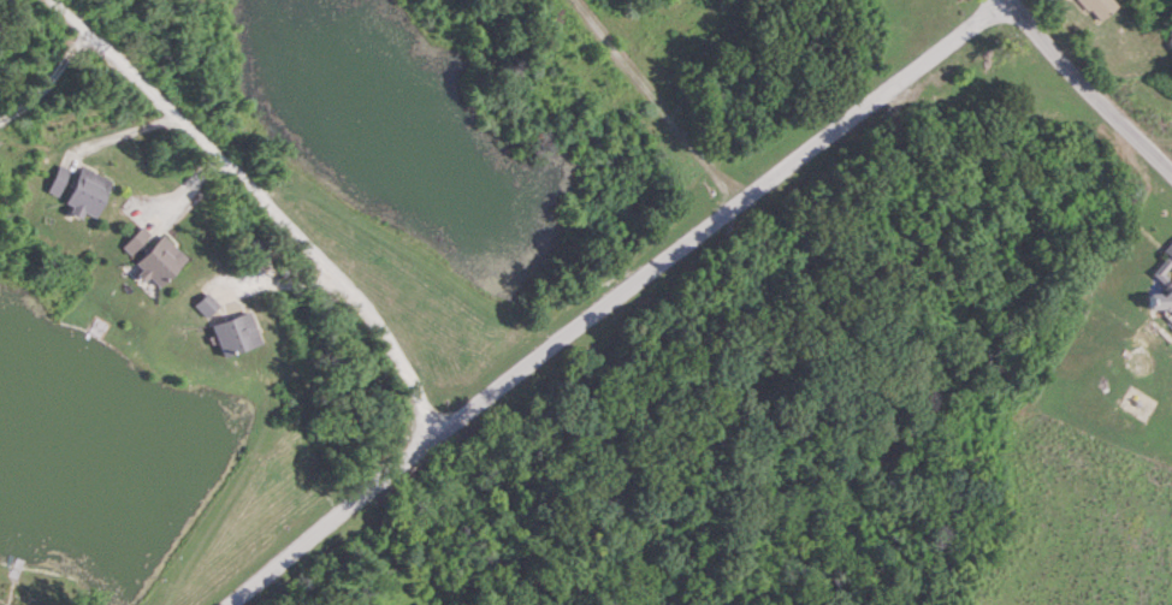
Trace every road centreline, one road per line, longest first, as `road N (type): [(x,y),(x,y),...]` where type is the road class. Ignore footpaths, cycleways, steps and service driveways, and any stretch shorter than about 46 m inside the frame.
road 1 (residential): [(228,604),(449,420),(991,0)]
road 2 (residential): [(430,435),(372,327),(183,127),(44,0)]
road 3 (tertiary): [(1171,170),(1011,0)]

